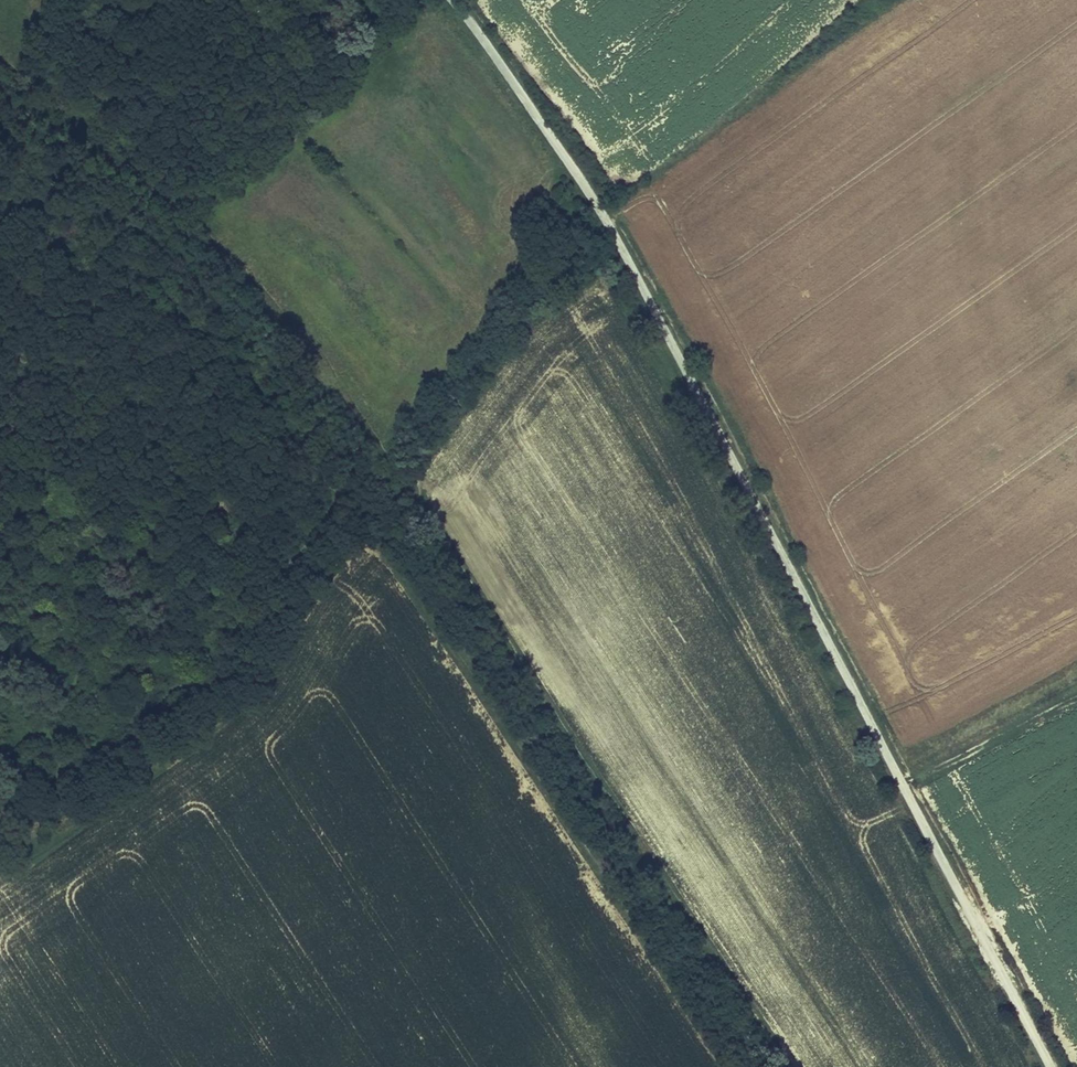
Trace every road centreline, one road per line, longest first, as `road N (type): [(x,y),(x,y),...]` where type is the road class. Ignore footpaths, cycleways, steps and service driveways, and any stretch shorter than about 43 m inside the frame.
road 1 (unclassified): [(457,0),(688,354),(1057,1066)]
road 2 (track): [(790,1066),(414,496)]

